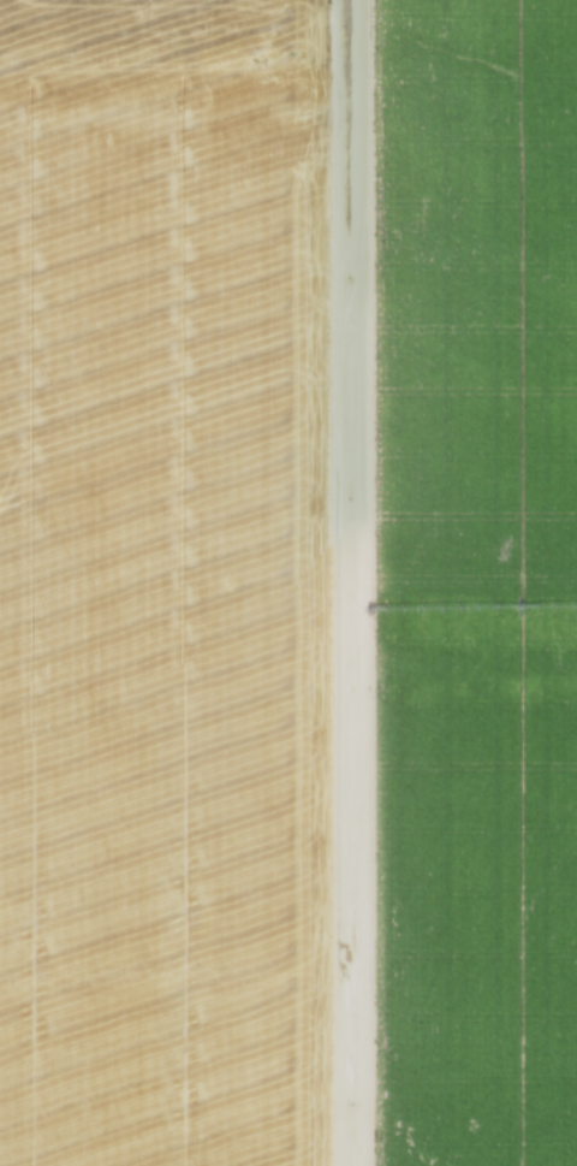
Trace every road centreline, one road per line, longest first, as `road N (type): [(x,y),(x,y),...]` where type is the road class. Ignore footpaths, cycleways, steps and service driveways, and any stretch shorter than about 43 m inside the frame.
road 1 (track): [(327,0),(333,1165)]
road 2 (track): [(356,1165),(353,0)]

